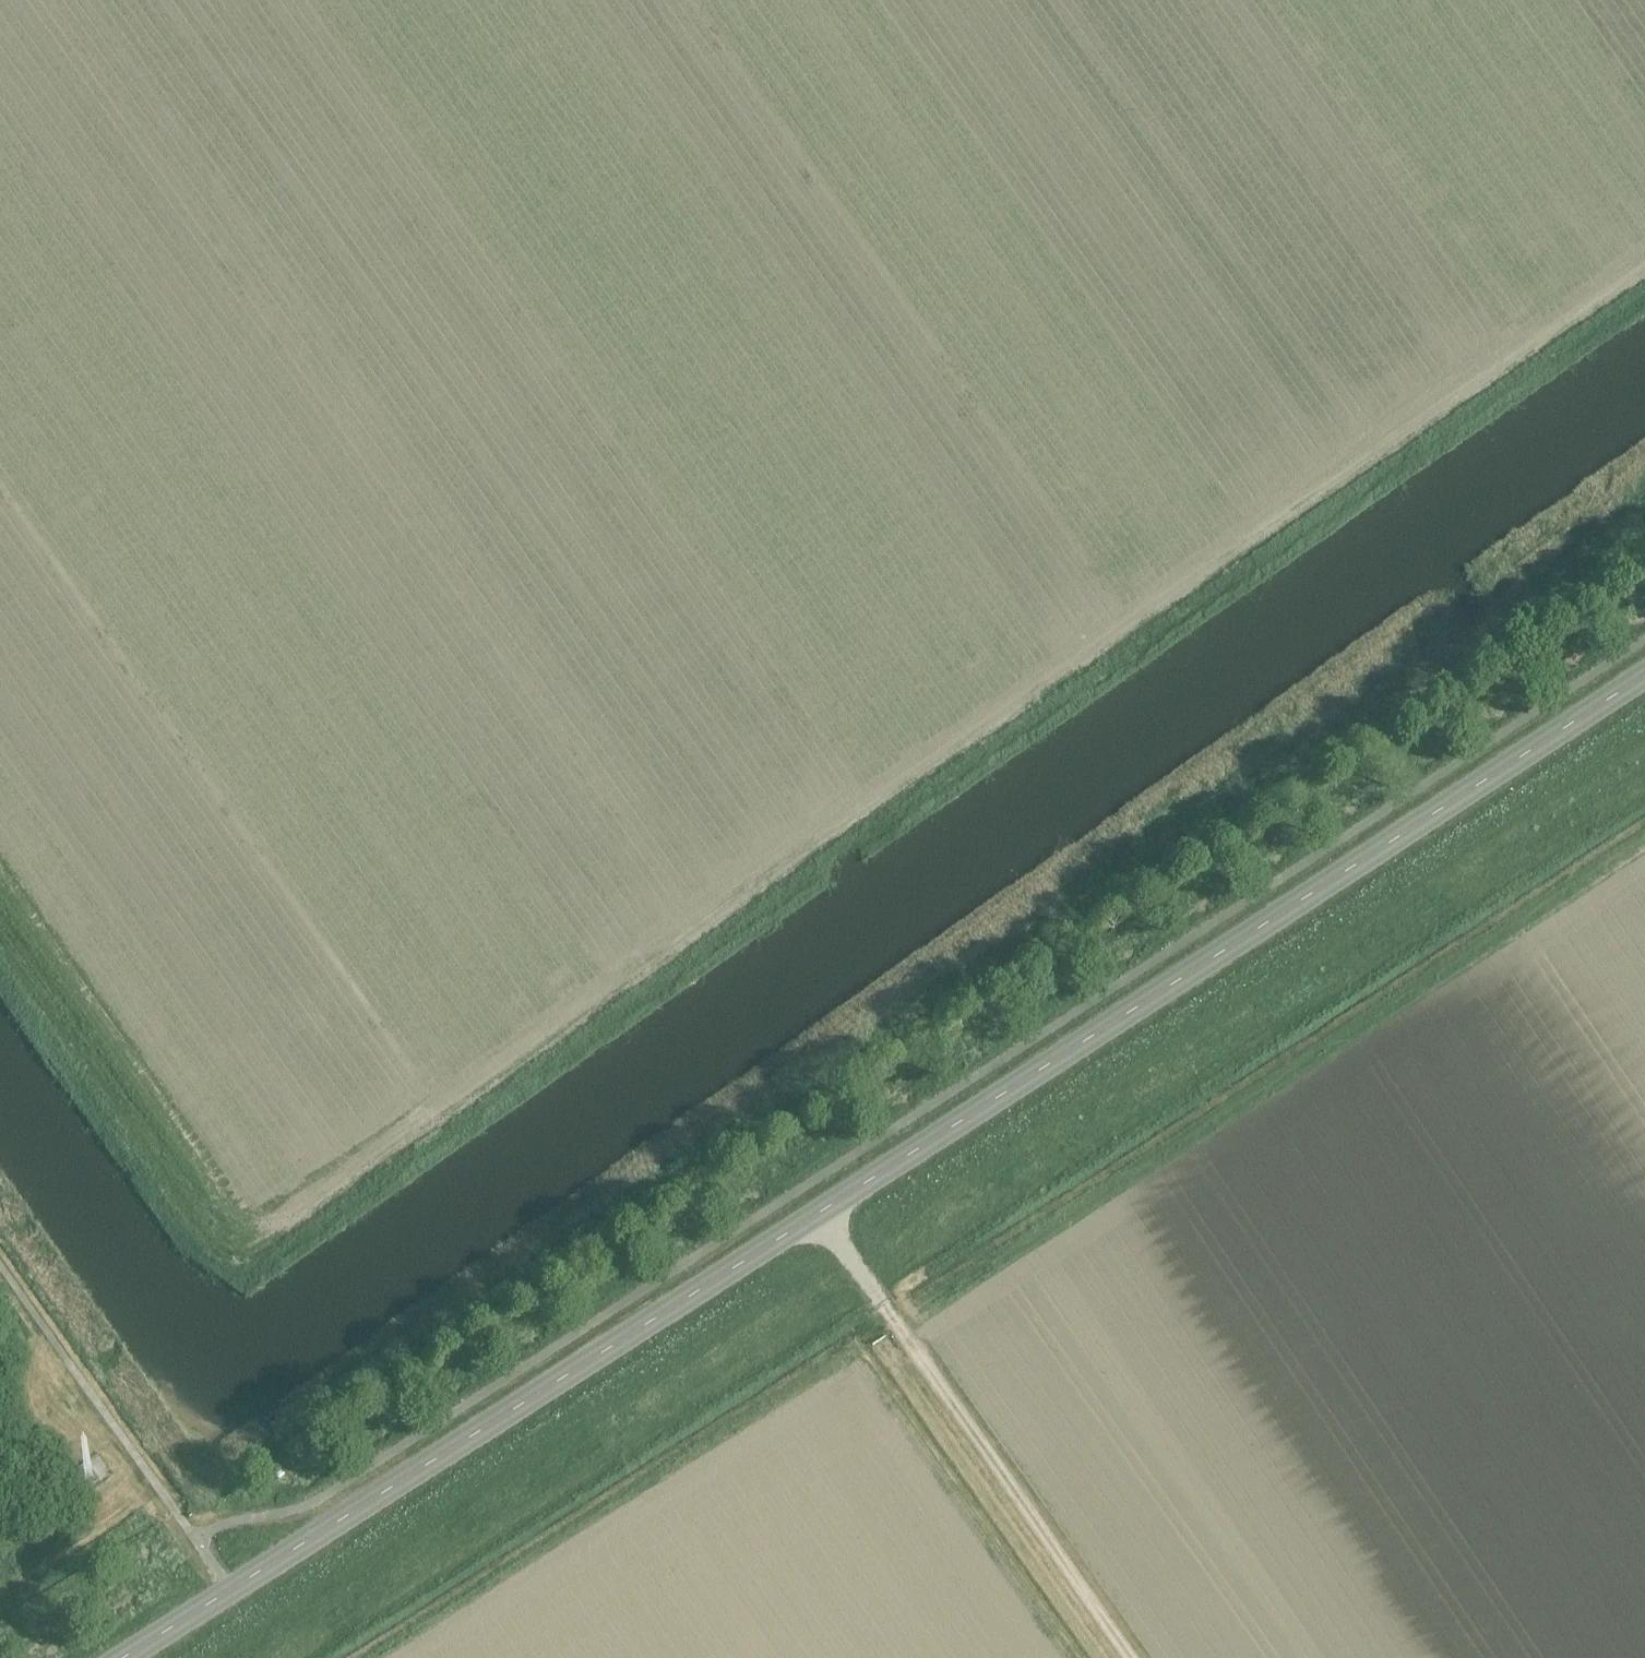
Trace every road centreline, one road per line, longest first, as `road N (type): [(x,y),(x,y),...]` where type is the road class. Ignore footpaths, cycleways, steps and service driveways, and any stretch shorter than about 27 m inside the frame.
road 1 (unclassified): [(124,1657),(1644,675)]
road 2 (track): [(819,1214),(1131,1657)]

